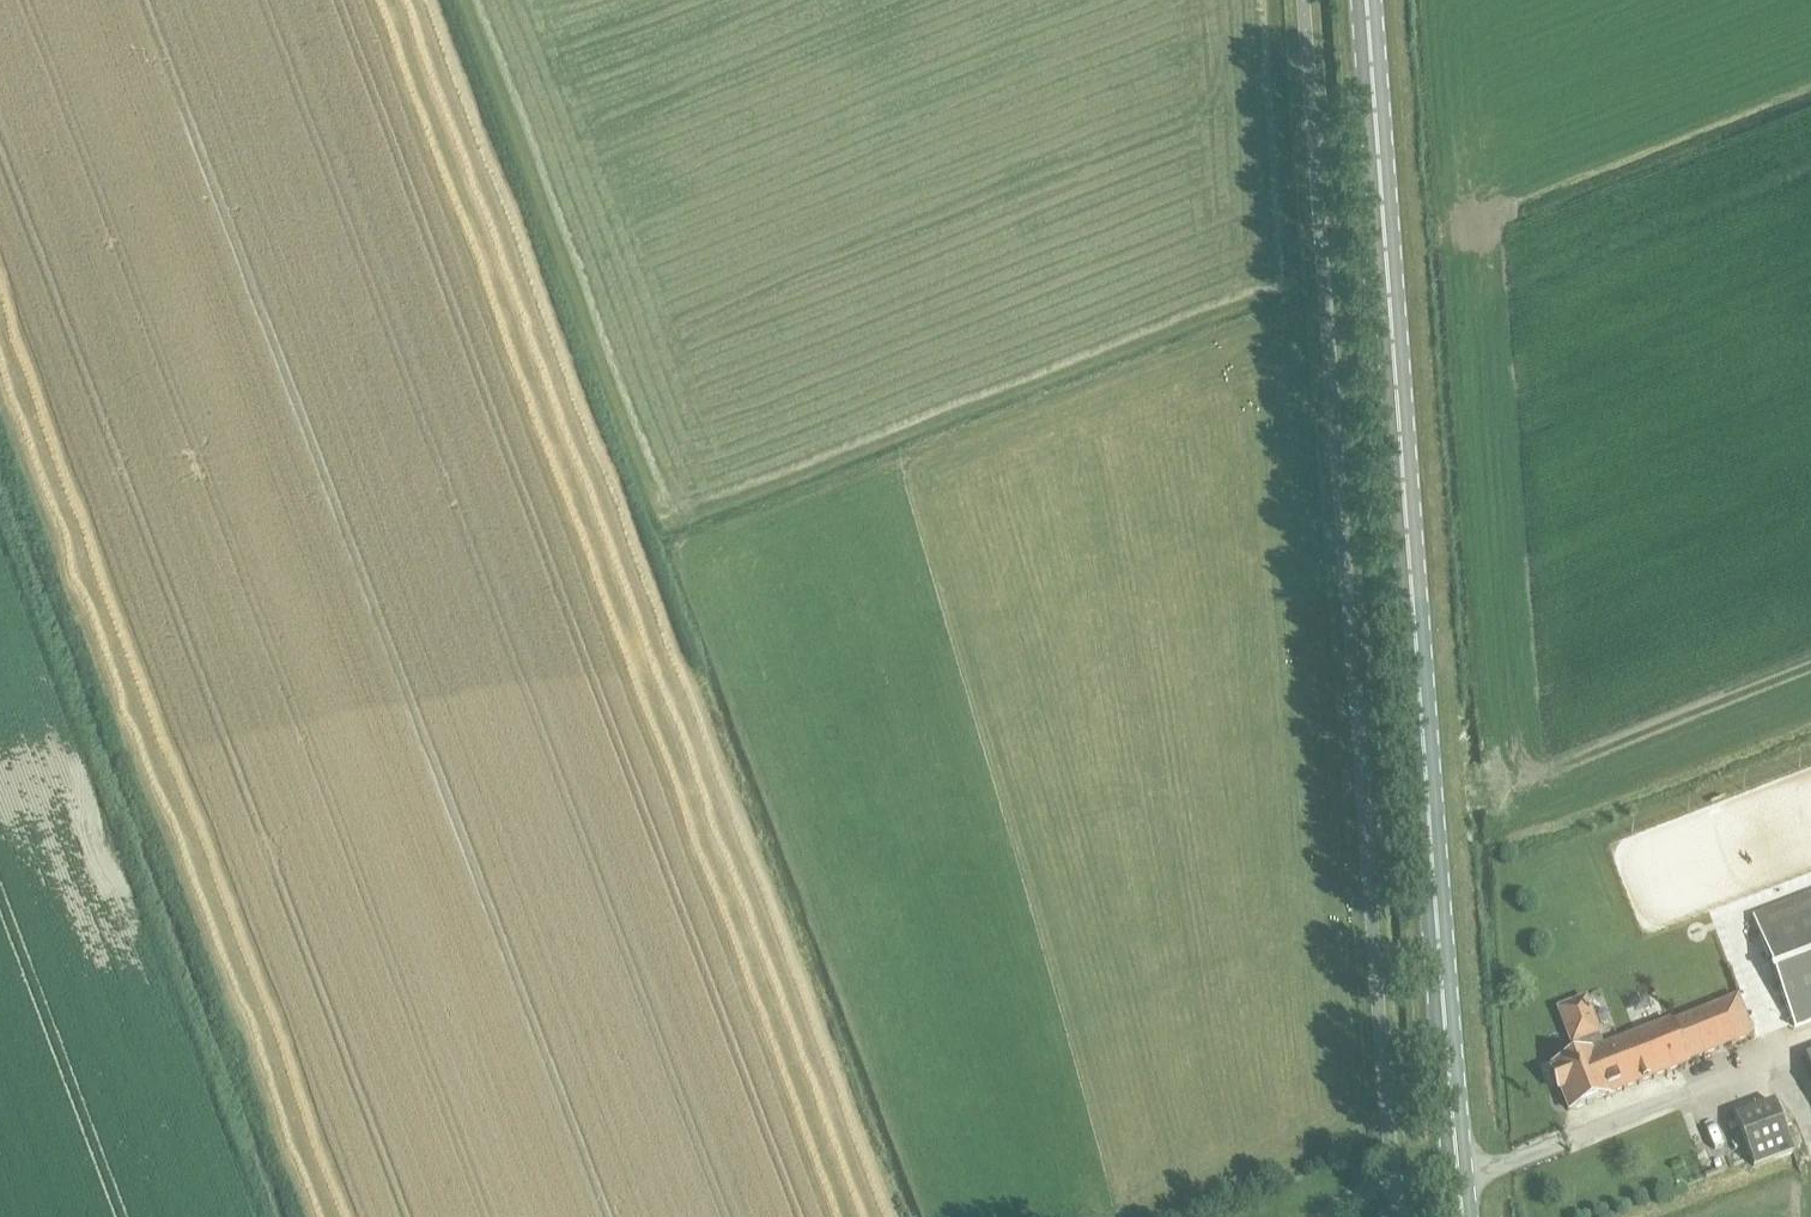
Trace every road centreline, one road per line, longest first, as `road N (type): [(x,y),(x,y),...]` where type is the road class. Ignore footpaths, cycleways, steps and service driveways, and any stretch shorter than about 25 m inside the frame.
road 1 (primary): [(1473,1216),(1367,0)]

